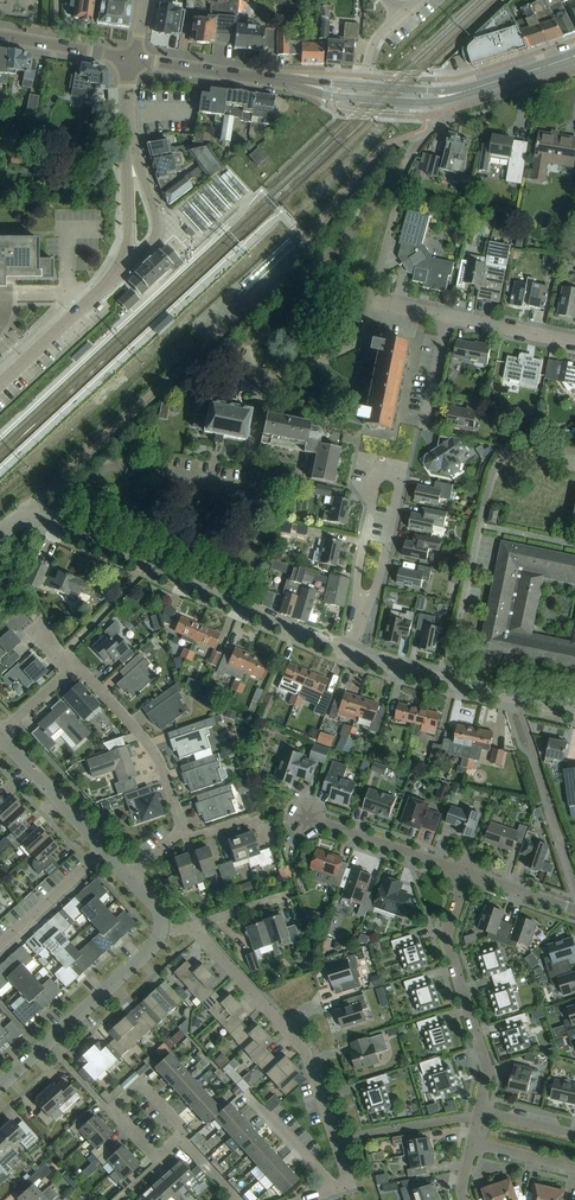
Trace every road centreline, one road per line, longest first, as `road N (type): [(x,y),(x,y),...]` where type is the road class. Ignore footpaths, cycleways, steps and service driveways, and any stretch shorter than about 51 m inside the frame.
road 1 (residential): [(371,301),(393,189),(251,342),(247,359),(254,373),(277,380),(362,343)]
road 2 (unclassified): [(352,654),(51,523)]
road 3 (residential): [(363,602),(357,587),(379,472),(401,477),(375,591)]
road 4 (residential): [(335,1138),(301,1046),(196,927)]
road 5 (residential): [(467,873),(449,941),(487,1058),(483,1112)]
road 6 (tertiary): [(362,92),(132,58)]
road 7 (residential): [(51,523),(114,463),(254,490)]
road 8 (unclassified): [(574,711),(352,654)]
road 9 (residential): [(0,1086),(164,928)]
road 10 (tertiary): [(362,92),(453,94),(574,56)]
road 11 (residential): [(76,667),(145,739),(183,830)]
road 12 (residential): [(178,1137),(157,1156),(113,1108),(139,1084),(183,1132)]
road 13 (residential): [(467,873),(306,818)]
road 14 (residential): [(0,383),(121,267)]
road 15 (residential): [(102,848),(4,732)]
road 16 (residential): [(121,267),(158,230),(128,145)]
road 17 (residential): [(0,943),(102,848)]
road 18 (tertiary): [(0,36),(132,58)]
road 19 (residential): [(340,1188),(248,1094)]
road 20 (residential): [(449,316),(574,342)]
road 21 (residential): [(128,145),(130,232),(121,267)]

